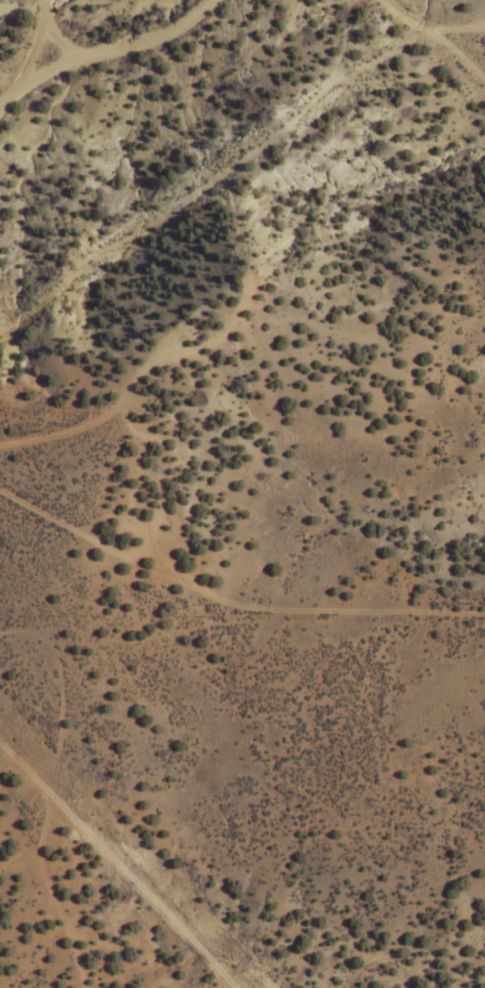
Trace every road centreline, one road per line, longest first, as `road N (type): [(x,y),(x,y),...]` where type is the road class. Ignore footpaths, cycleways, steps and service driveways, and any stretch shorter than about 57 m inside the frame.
road 1 (track): [(0,492),(232,606),(484,614)]
road 2 (track): [(0,746),(235,987)]
road 3 (track): [(0,446),(83,427),(109,412),(148,364),(211,342),(251,291)]

